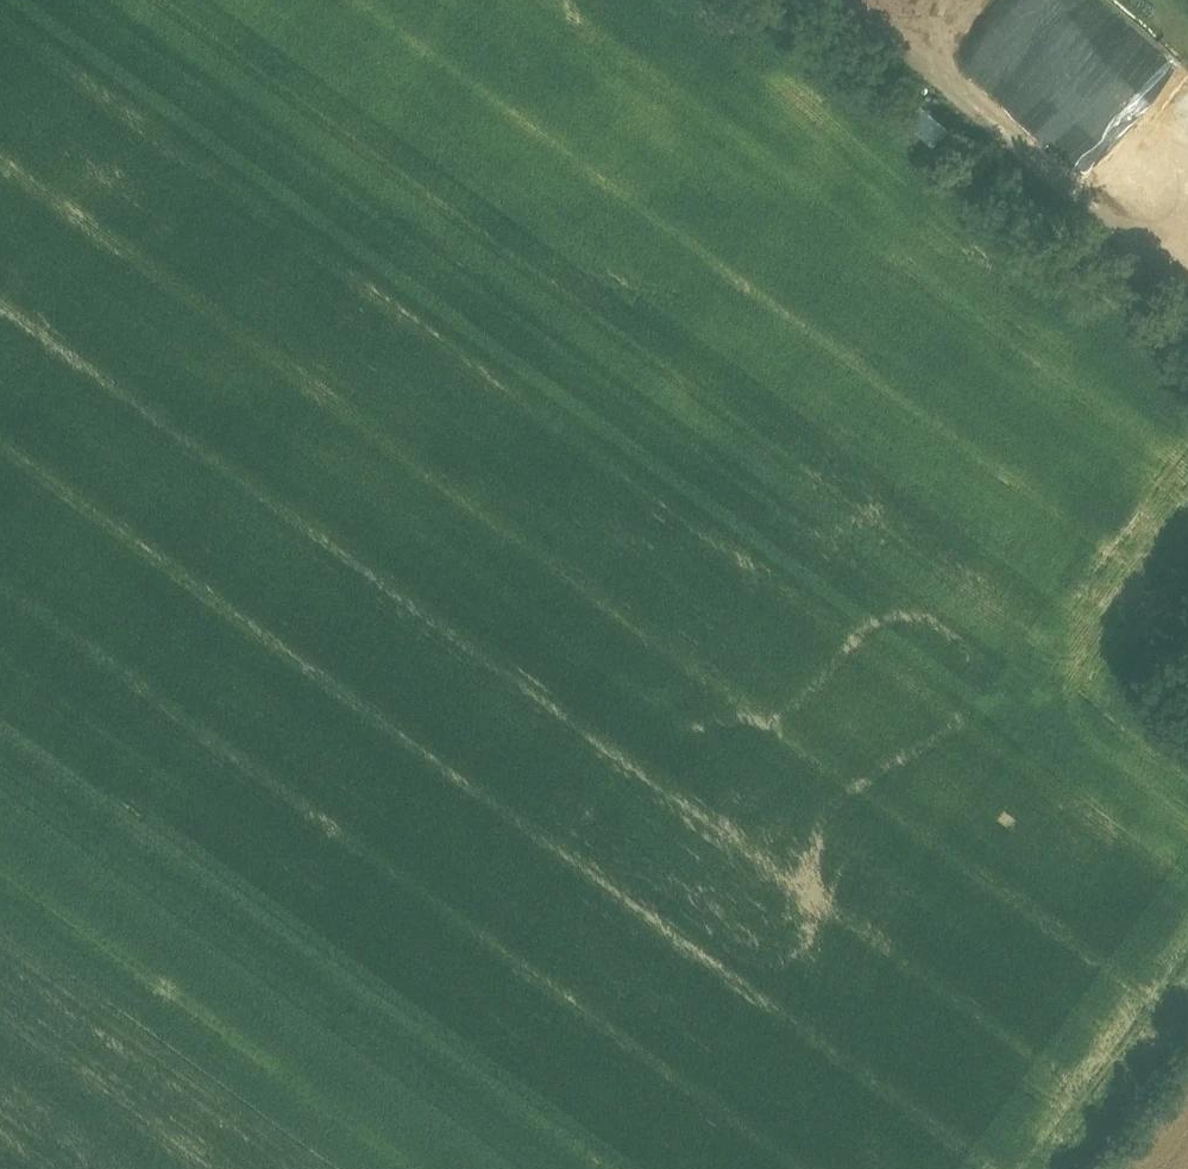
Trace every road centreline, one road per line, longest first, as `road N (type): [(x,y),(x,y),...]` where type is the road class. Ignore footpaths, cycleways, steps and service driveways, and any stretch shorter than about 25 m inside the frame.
road 1 (track): [(843,0),(1187,293)]

